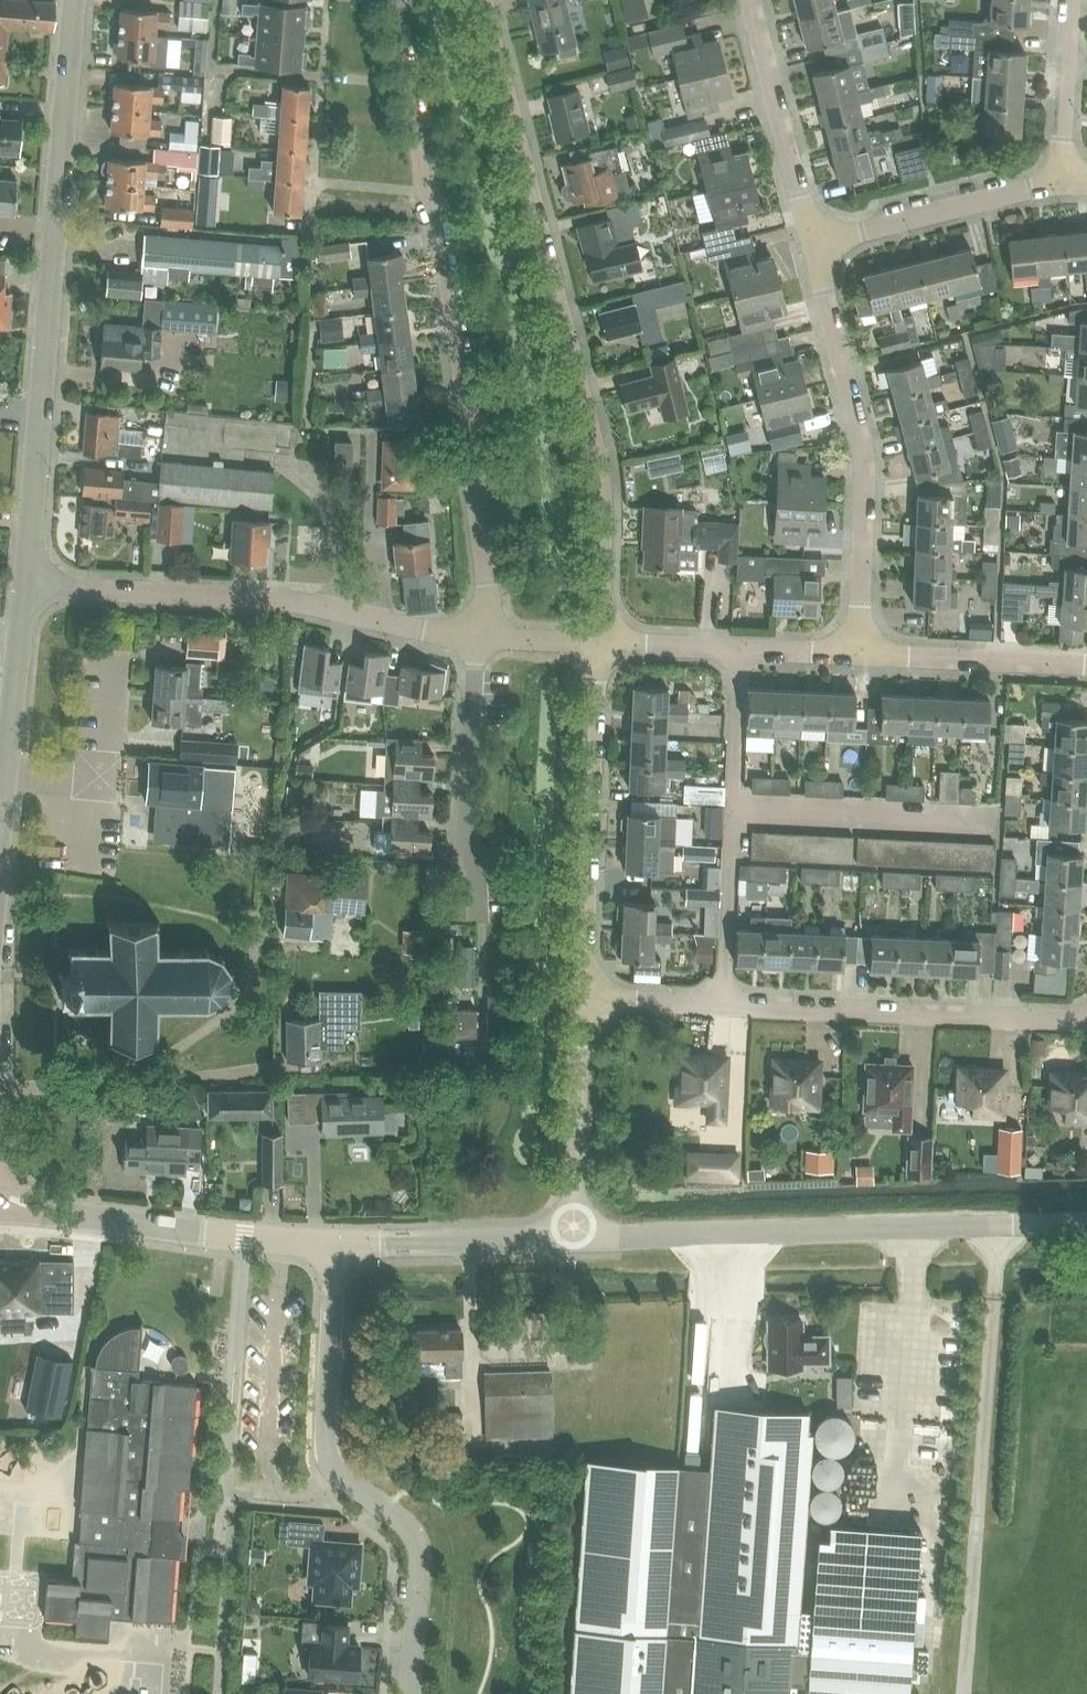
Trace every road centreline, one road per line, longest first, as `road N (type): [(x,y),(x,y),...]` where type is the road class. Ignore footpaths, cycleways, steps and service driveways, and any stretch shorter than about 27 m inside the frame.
road 1 (residential): [(597,642),(601,478),(483,0)]
road 2 (residential): [(480,635),(488,578),(454,292),(443,221),(421,166),(394,0)]
road 3 (tertiary): [(27,585),(76,0)]
road 4 (tertiary): [(573,1237),(1086,1224)]
road 5 (residential): [(583,996),(1086,1018)]
road 6 (residential): [(412,1693),(421,1571),(414,1540),(324,1451),(335,1244)]
road 7 (residential): [(480,635),(251,596),(27,585)]
road 8 (residential): [(858,654),(865,449),(814,245)]
road 9 (residential): [(583,996),(597,642)]
road 10 (tertiary): [(335,1244),(43,1208),(0,1195)]
road 11 (residential): [(480,918),(465,808),(480,635)]
road 12 (residential): [(0,1089),(270,1067)]
road 13 (residential): [(597,642),(858,654)]
road 14 (residential): [(1065,180),(814,245)]
road 15 (residential): [(814,245),(749,0)]
road 16 (tertiary): [(0,830),(27,585)]
road 17 (residential): [(573,1237),(583,996)]
road 18 (tertiary): [(335,1244),(573,1237)]
road 19 (residential): [(858,654),(1086,665)]
road 20 (residential): [(1065,180),(1075,0)]

